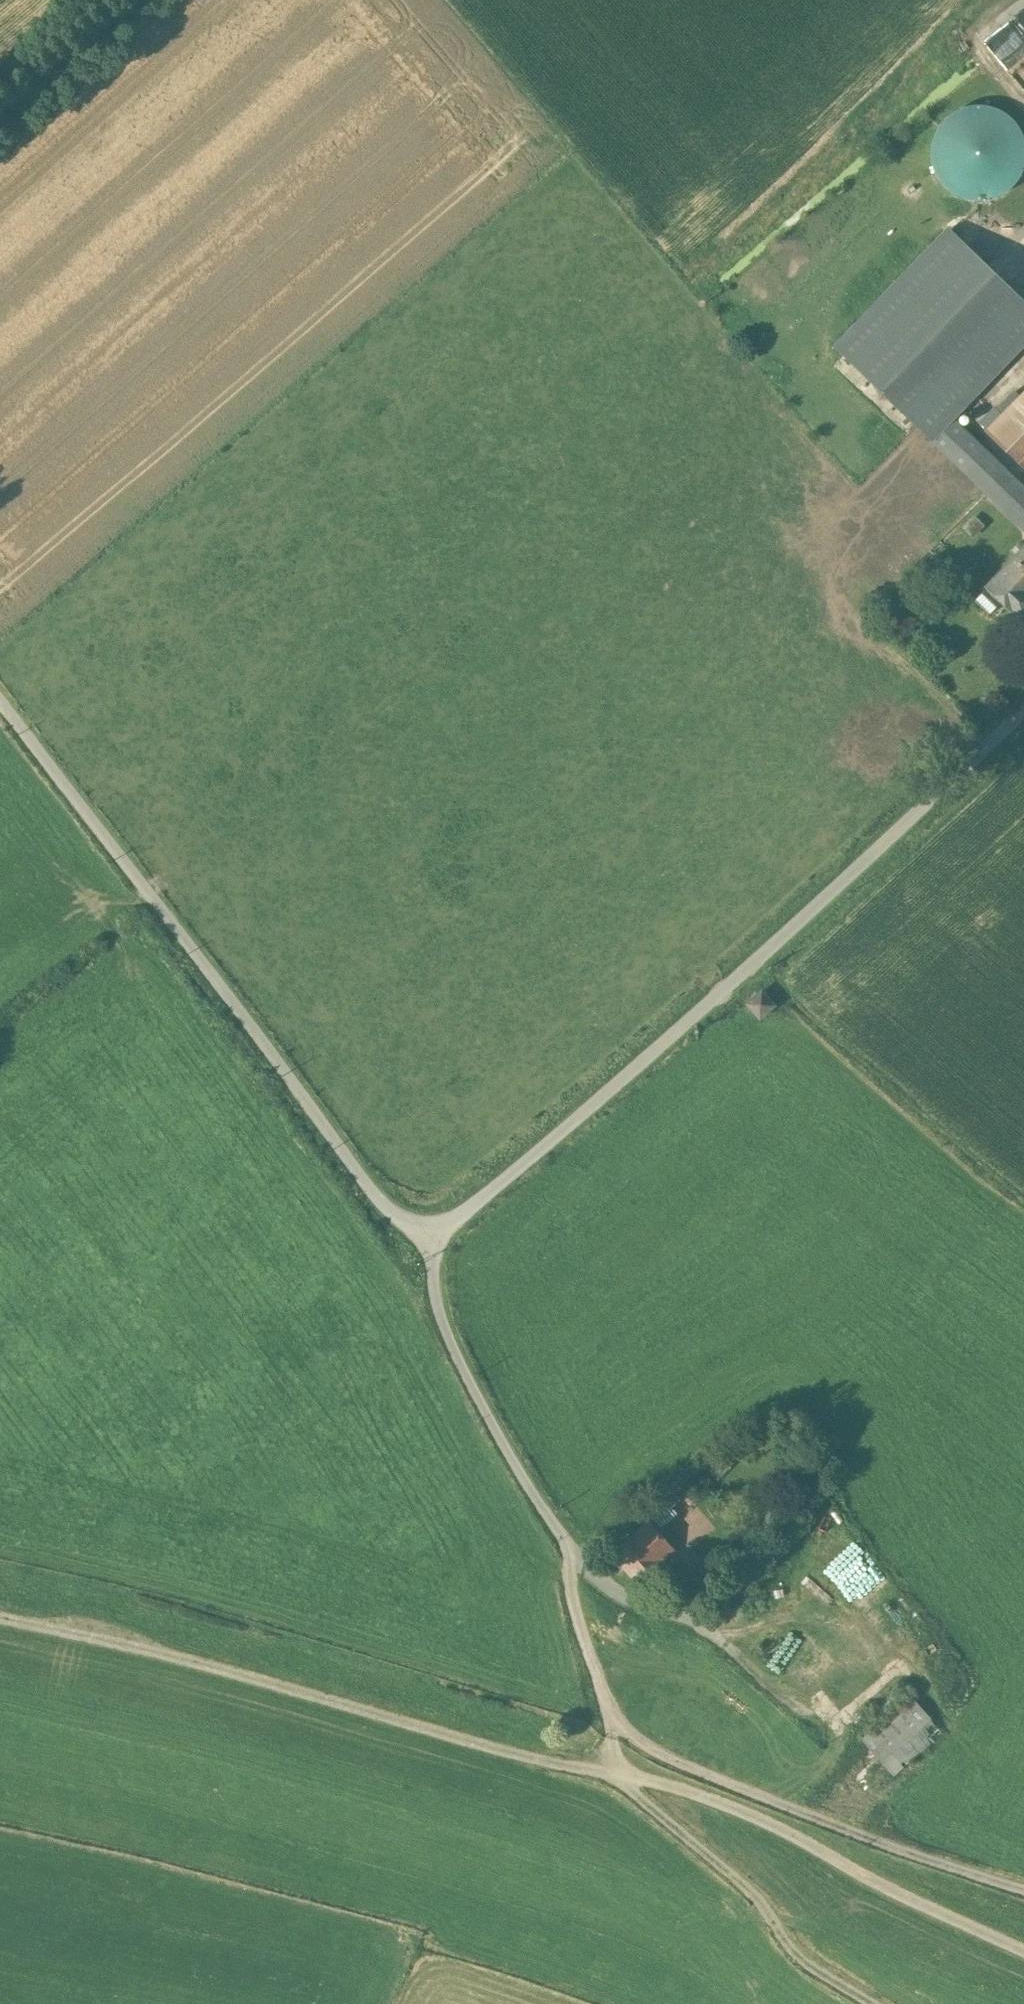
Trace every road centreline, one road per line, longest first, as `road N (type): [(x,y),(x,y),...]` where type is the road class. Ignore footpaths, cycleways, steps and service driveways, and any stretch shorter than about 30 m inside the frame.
road 1 (track): [(0,1618),(177,1656),(666,1785),(768,1825),(1023,1951)]
road 2 (unclassified): [(1023,711),(756,960),(431,1239)]
road 3 (unclassified): [(431,1239),(378,1197),(0,703)]
road 4 (unclassified): [(431,1239),(440,1317),(467,1380),(569,1554),(574,1611),(607,1712)]
road 5 (track): [(618,1773),(764,1904),(804,1959),(874,2003)]

